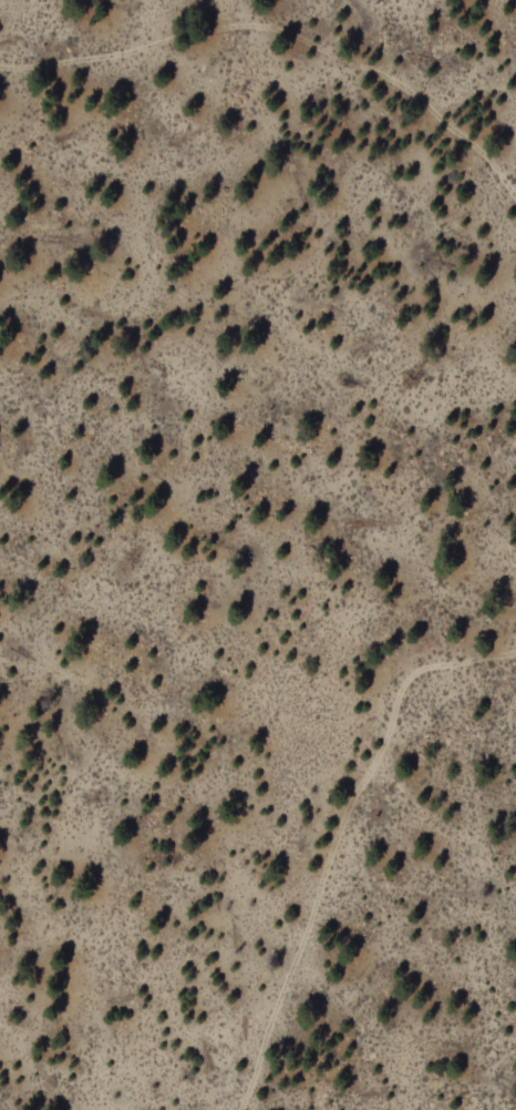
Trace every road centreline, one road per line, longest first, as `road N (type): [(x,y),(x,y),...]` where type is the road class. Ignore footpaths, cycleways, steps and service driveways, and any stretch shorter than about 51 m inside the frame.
road 1 (track): [(0,64),(79,62),(244,22),(289,33),(352,60),(403,99),(515,206)]
road 2 (track): [(243,1109),(368,808),(401,690),(422,673),(515,653)]

